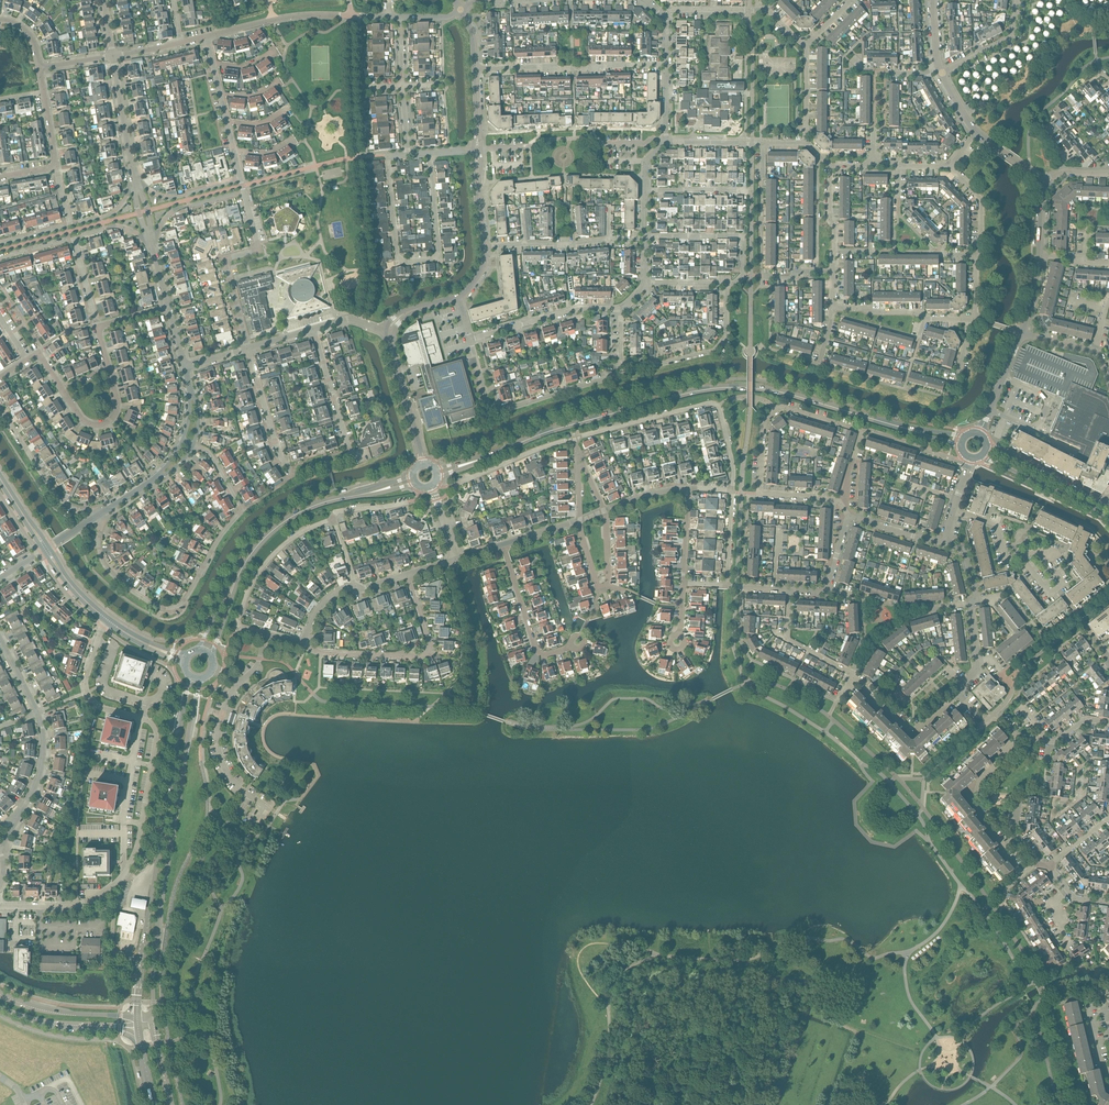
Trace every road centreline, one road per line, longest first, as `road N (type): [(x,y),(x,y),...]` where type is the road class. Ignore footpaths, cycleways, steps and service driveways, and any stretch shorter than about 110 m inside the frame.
road 1 (residential): [(0,905),(79,905),(111,887),(133,859),(157,733),(87,692),(107,622)]
road 2 (secondary): [(875,420),(782,392),(719,388),(566,426),(496,454)]
road 3 (secondary): [(155,1021),(156,938),(203,678)]
road 4 (secondary): [(189,675),(137,1016)]
road 5 (residential): [(100,514),(99,549),(110,571),(158,607),(183,603),(242,510),(211,455),(193,445)]
road 6 (residential): [(248,348),(281,457),(294,473),(329,464),(350,450),(314,329)]
road 7 (residential): [(790,591),(788,639),(849,672),(905,725),(920,726),(959,695)]
road 8 (residential): [(388,157),(397,262),(439,260),(429,153)]
road 9 (residential): [(814,499),(759,494),(763,419),(782,407),(862,431)]
road 10 (residential): [(732,492),(720,406),(575,437)]
road 11 (residential): [(302,644),(323,653),(427,653),(408,575)]
road 12 (residential): [(621,368),(617,376),(496,410),(472,342)]
road 13 (residential): [(478,66),(666,65)]
road 14 (residential): [(266,634),(236,625),(250,585),(282,546),(334,519)]
road 15 (residential): [(248,348),(227,267),(232,257),(259,250),(244,193)]
road 16 (tertiary): [(188,654),(109,619),(49,547)]
road 17 (secondary): [(232,588),(253,551),(286,520),(366,493)]
road 18 (residential): [(621,368),(713,353),(727,336),(727,286)]
road 19 (residential): [(605,510),(610,586),(598,589),(579,521)]
road 20 (residential): [(806,45),(768,10),(662,15)]
road 21 (residential): [(727,286),(743,276),(743,236),(645,236)]
road 22 (residential): [(485,246),(638,240)]
road 23 (residential): [(620,311),(576,310),(472,342)]
road 24 (residential): [(100,514),(57,494),(0,407)]
road 25 (residential): [(0,847),(41,771),(38,712)]
road 26 (residential): [(207,36),(293,16),(350,15)]
road 27 (secondary): [(978,457),(1108,518)]
road 28 (tertiary): [(0,1007),(55,1025),(138,1028)]
road 29 (tertiary): [(137,1016),(50,1011),(0,994)]
road 30 (residential): [(508,562),(539,653),(572,646)]
road 31 (secondary): [(1100,503),(987,444)]
road 32 (residential): [(575,437),(458,483)]
road 33 (unclassified): [(423,464),(391,345)]
road 34 (residential): [(134,178),(113,57)]
road 35 (residential): [(62,387),(85,421),(109,422),(118,402),(108,368)]

